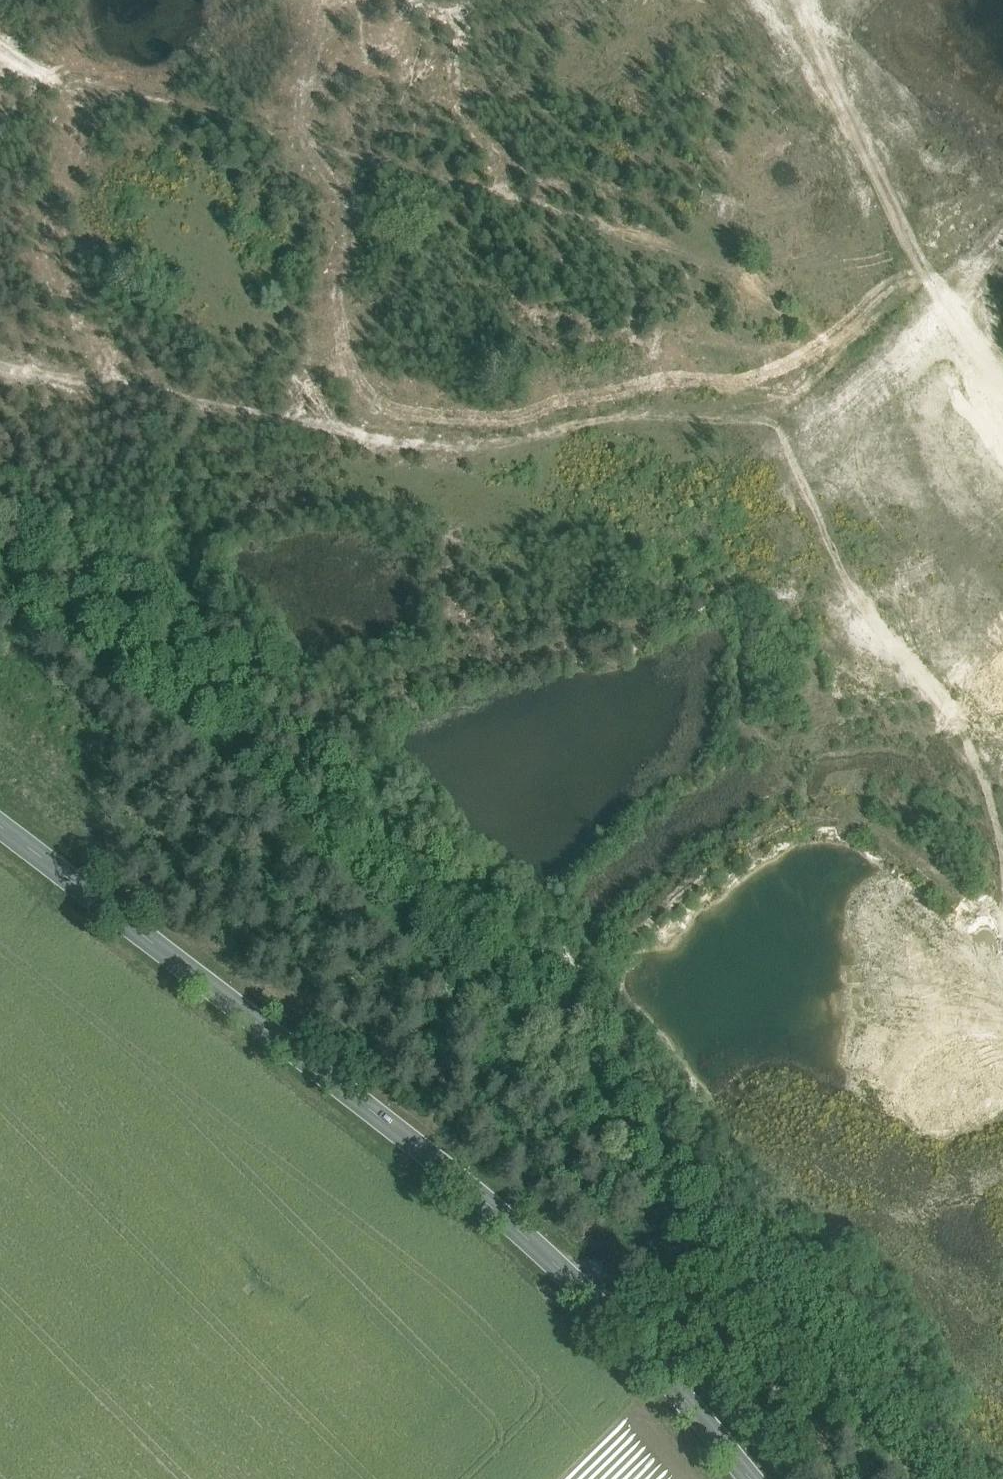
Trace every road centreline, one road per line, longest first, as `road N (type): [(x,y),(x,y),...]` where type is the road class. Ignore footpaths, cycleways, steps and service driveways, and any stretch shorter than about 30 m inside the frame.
road 1 (tertiary): [(745,1478),(509,1225),(0,827)]
road 2 (track): [(1002,739),(988,720),(957,633),(1002,535)]

